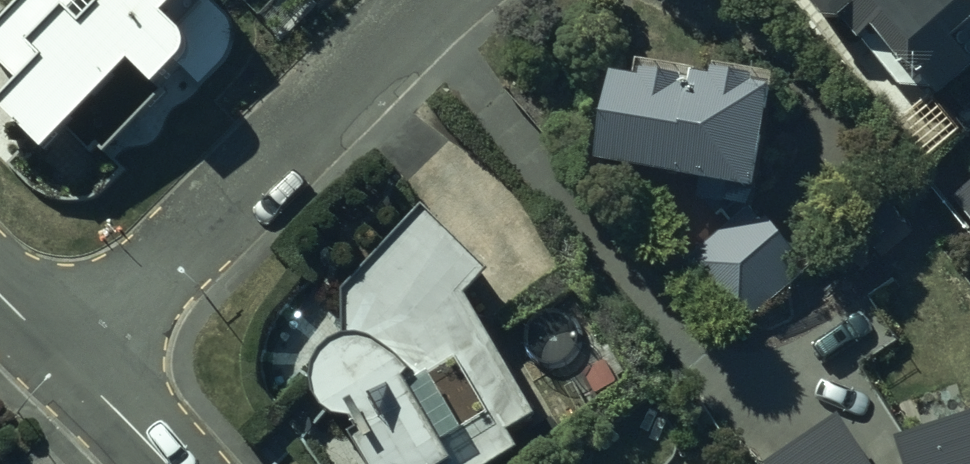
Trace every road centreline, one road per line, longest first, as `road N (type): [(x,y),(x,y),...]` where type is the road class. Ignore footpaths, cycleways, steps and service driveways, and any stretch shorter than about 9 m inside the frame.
road 1 (residential): [(440,0),(67,360)]
road 2 (residential): [(166,463),(67,360)]

